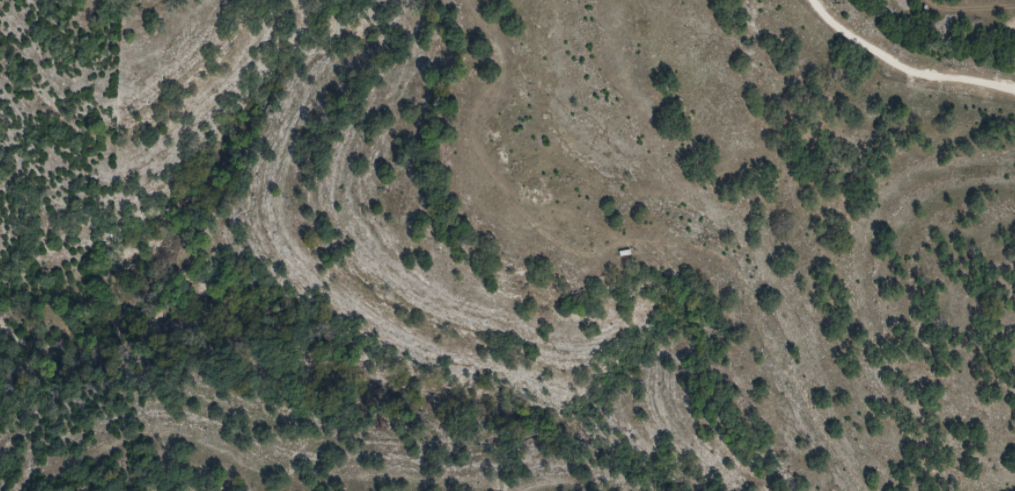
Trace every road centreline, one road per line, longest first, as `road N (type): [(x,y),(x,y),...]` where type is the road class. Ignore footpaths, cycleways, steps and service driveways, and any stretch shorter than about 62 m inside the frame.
road 1 (residential): [(812,0),(895,63),(1014,89)]

